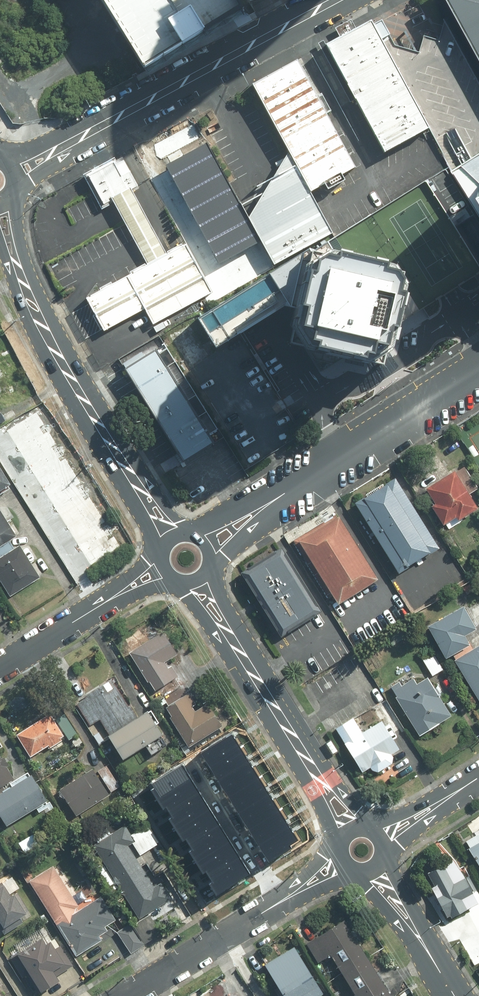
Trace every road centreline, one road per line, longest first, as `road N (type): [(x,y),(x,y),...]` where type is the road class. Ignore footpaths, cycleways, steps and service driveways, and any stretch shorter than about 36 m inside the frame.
road 1 (secondary): [(10,203),(54,332),(184,530)]
road 2 (secondary): [(162,549),(37,339),(0,246)]
road 3 (tertiary): [(334,0),(111,121)]
road 4 (residential): [(478,372),(282,495)]
road 5 (residential): [(125,995),(280,900)]
road 6 (secondary): [(309,765),(237,648)]

